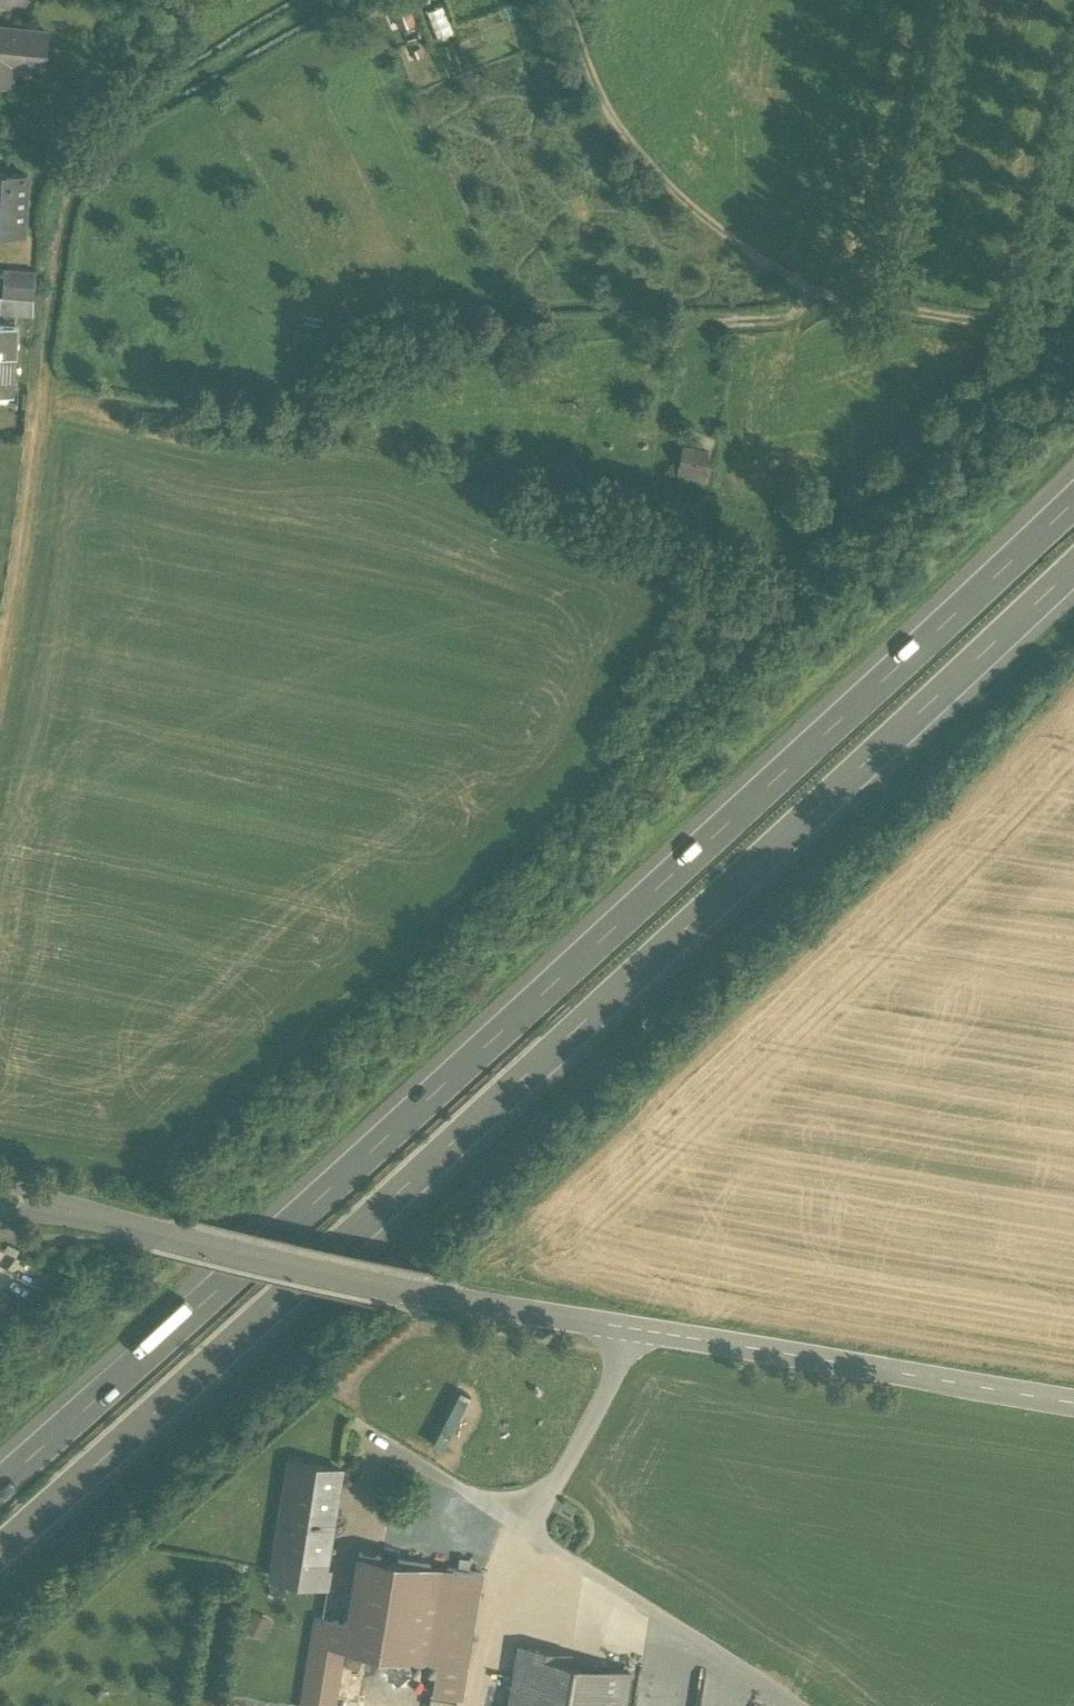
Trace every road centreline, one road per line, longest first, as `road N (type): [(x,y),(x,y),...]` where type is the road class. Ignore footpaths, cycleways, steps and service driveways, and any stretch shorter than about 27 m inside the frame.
road 1 (motorway): [(0,1558),(744,883),(1073,570)]
road 2 (motorway): [(1073,504),(0,1491)]
road 3 (residential): [(624,1327),(416,1292),(173,1234)]
road 4 (unclassified): [(1073,1404),(624,1327)]
road 5 (track): [(580,0),(632,161),(726,242),(809,297)]
road 6 (track): [(787,1705),(518,1530)]
road 7 (track): [(42,400),(0,671)]
road 8 (track): [(809,297),(1073,339)]
road 9 (track): [(518,1530),(608,1391),(624,1327)]
road 10 (residential): [(173,1234),(0,1185)]
road 11 (residential): [(0,1213),(173,1234)]

